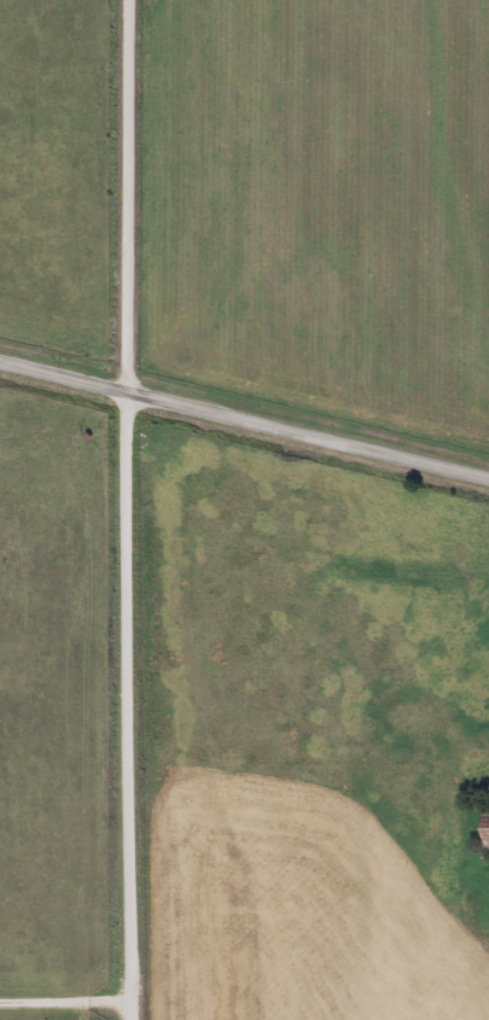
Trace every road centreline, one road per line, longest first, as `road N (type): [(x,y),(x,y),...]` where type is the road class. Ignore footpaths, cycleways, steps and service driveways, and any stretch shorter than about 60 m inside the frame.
road 1 (residential): [(137,1019),(129,631),(132,0)]
road 2 (secondary): [(488,477),(130,389)]
road 3 (residential): [(0,1001),(137,1001)]
road 4 (secondary): [(130,389),(0,359)]

